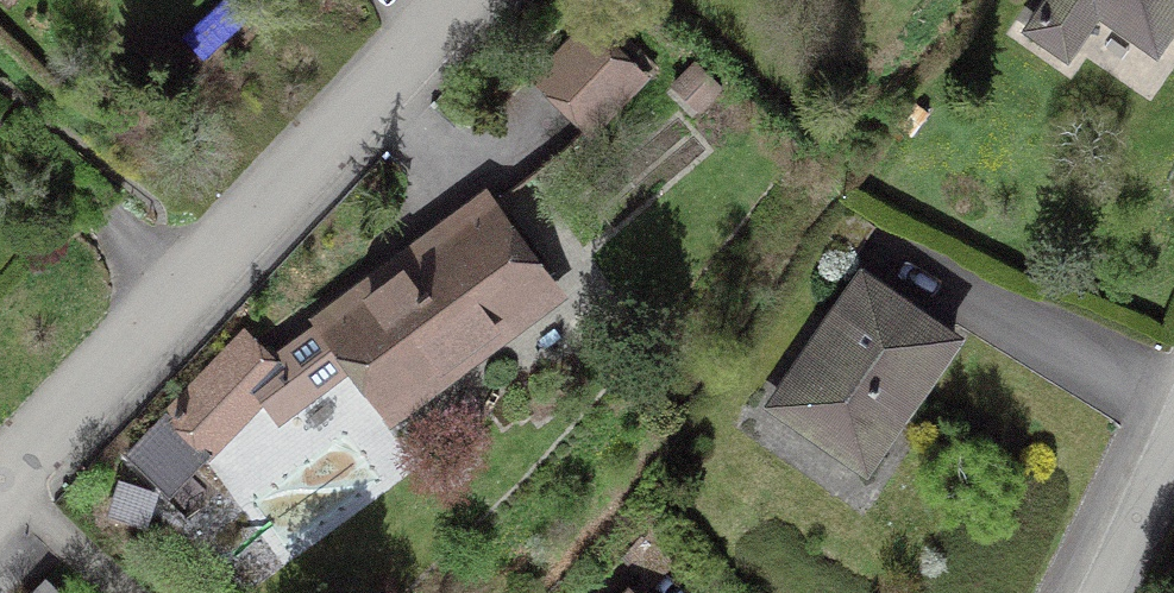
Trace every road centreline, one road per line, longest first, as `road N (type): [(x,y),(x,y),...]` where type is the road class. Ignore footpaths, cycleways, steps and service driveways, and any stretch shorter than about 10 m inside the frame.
road 1 (residential): [(478,0),(0,495)]
road 2 (residential): [(1110,592),(1173,452)]

